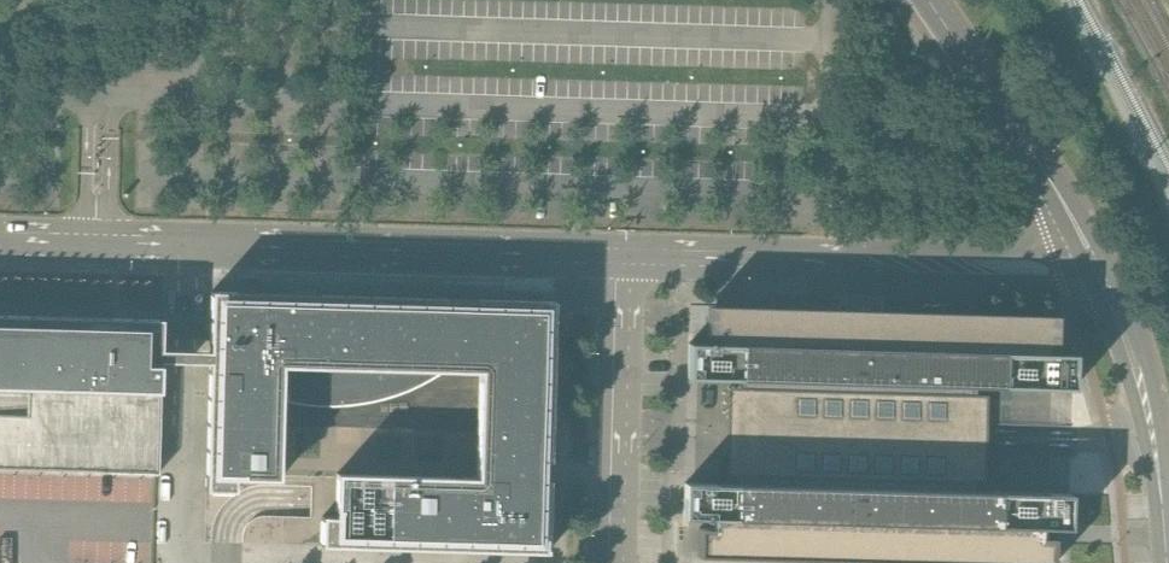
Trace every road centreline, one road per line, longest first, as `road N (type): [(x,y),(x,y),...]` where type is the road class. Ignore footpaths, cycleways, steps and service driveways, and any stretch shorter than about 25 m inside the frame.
road 1 (tertiary): [(625,255),(0,239)]
road 2 (tertiary): [(1095,265),(625,255)]
road 3 (tertiary): [(1095,265),(1053,186),(929,0)]
road 4 (tertiary): [(1166,562),(1150,418),(1095,265)]
road 5 (tertiary): [(617,562),(625,255)]

